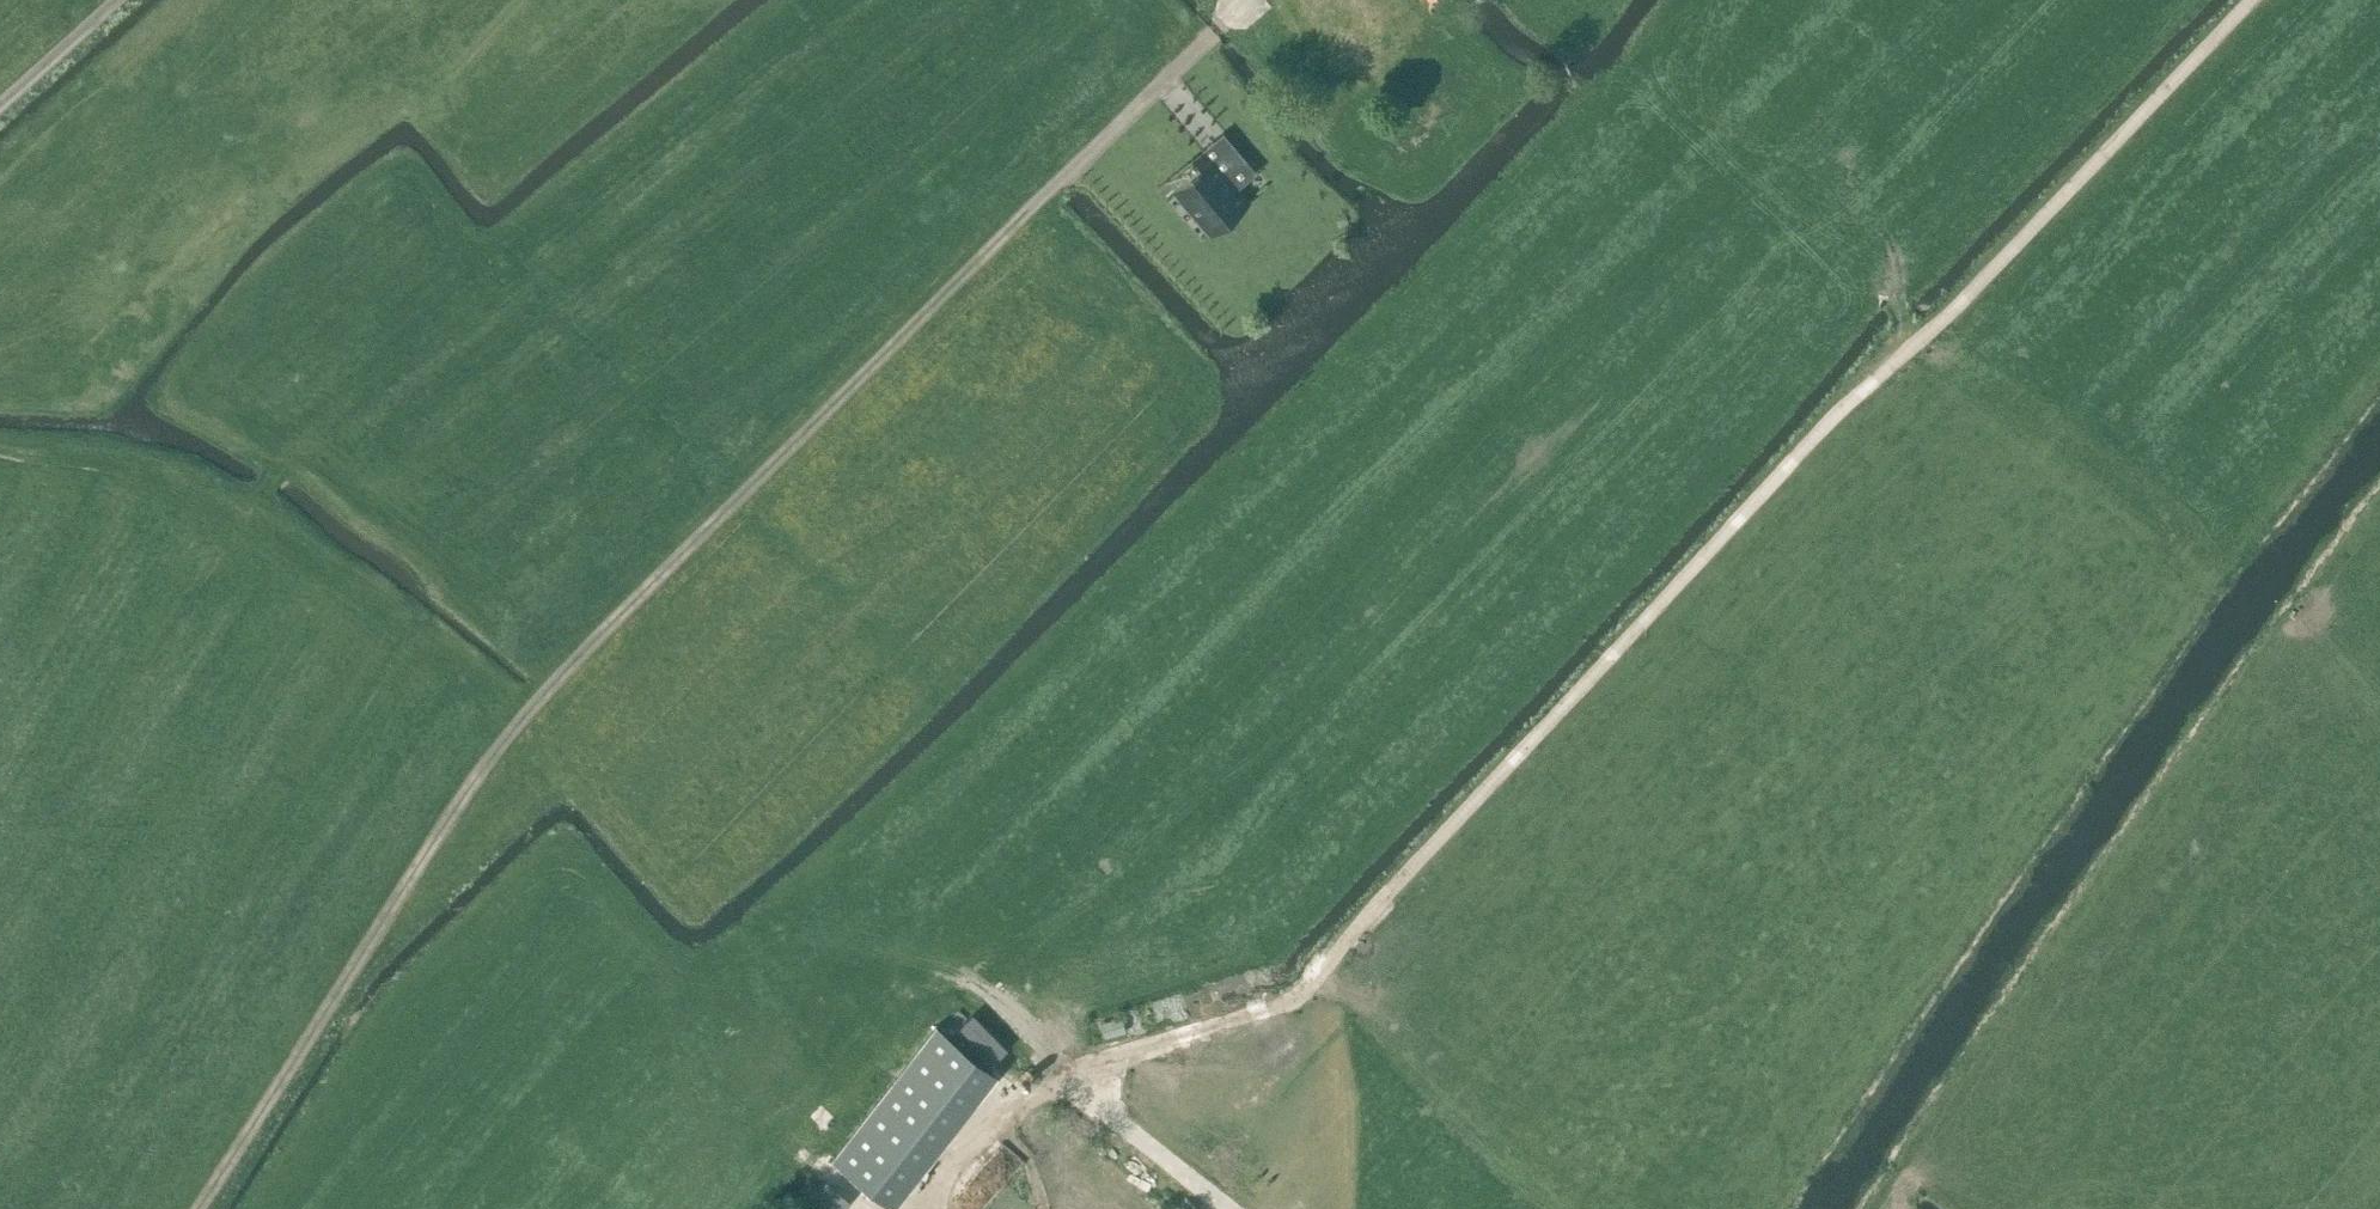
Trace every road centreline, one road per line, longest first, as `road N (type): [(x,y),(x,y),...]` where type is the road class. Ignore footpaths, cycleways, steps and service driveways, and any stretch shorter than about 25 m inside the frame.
road 1 (track): [(0,103),(113,0)]

